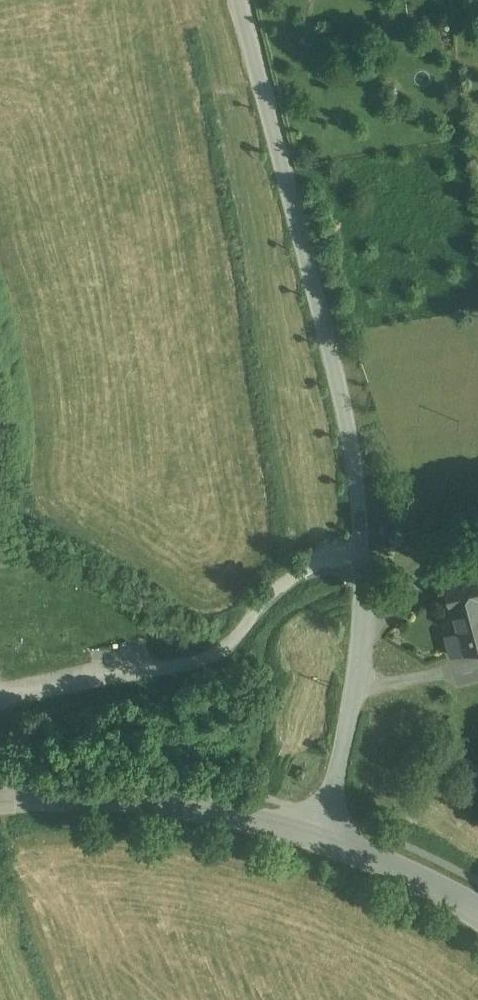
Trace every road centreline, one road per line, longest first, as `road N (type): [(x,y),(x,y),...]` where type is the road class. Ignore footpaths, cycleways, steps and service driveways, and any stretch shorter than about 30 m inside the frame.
road 1 (unclassified): [(363,610),(353,455),(242,0)]
road 2 (unclassified): [(0,804),(120,802),(237,817),(324,840)]
road 3 (unclassified): [(324,840),(363,610)]
road 4 (unclassified): [(324,840),(477,906)]
road 5 (unclassified): [(363,610),(447,561),(477,554)]

